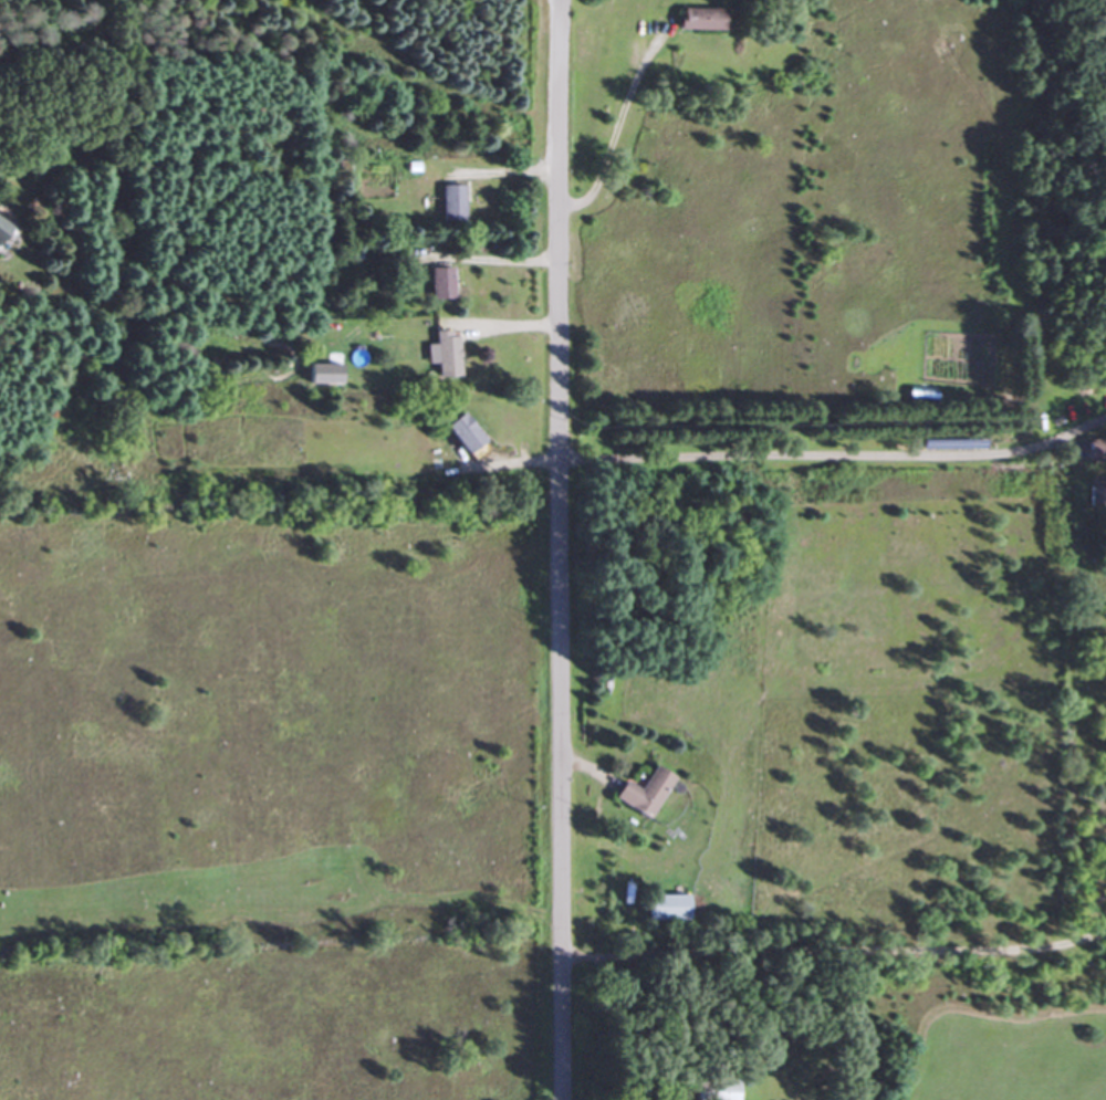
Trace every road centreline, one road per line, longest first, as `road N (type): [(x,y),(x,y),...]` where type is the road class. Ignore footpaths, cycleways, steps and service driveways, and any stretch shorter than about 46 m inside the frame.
road 1 (residential): [(559,1099),(555,0)]

